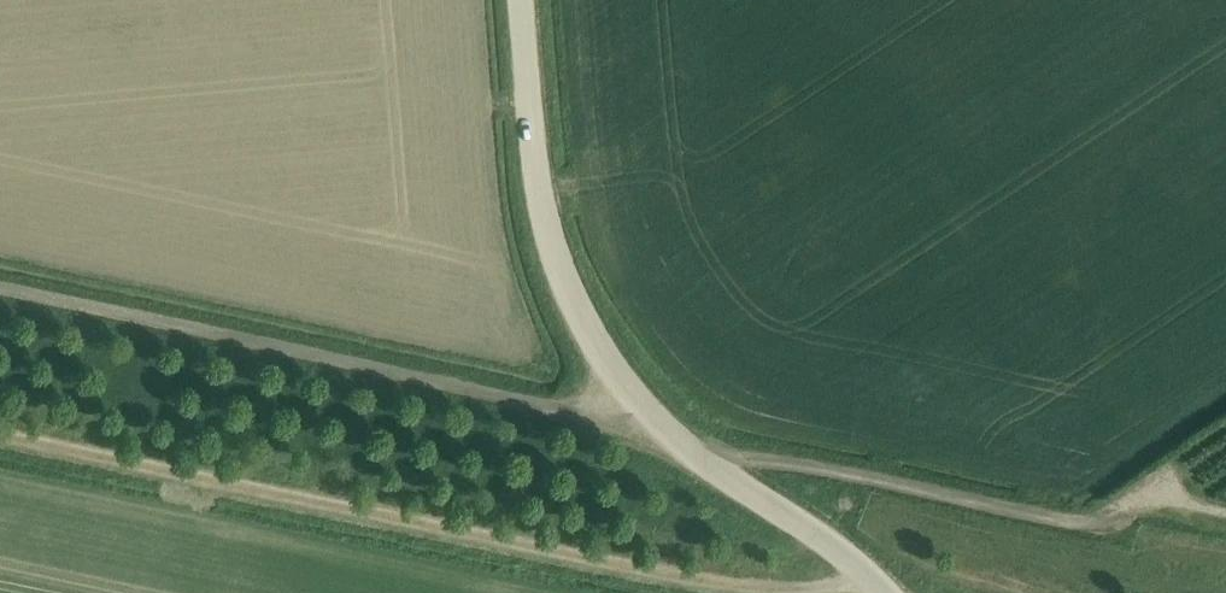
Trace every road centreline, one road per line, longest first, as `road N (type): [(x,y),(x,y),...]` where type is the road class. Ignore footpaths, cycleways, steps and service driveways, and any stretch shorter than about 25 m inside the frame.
road 1 (track): [(869,578),(794,589),(649,568),(0,432)]
road 2 (unclassified): [(881,592),(844,556),(711,468),(612,370),(563,285),(544,212),(518,0)]
road 3 (track): [(612,370),(576,398),(526,400),(0,290)]

